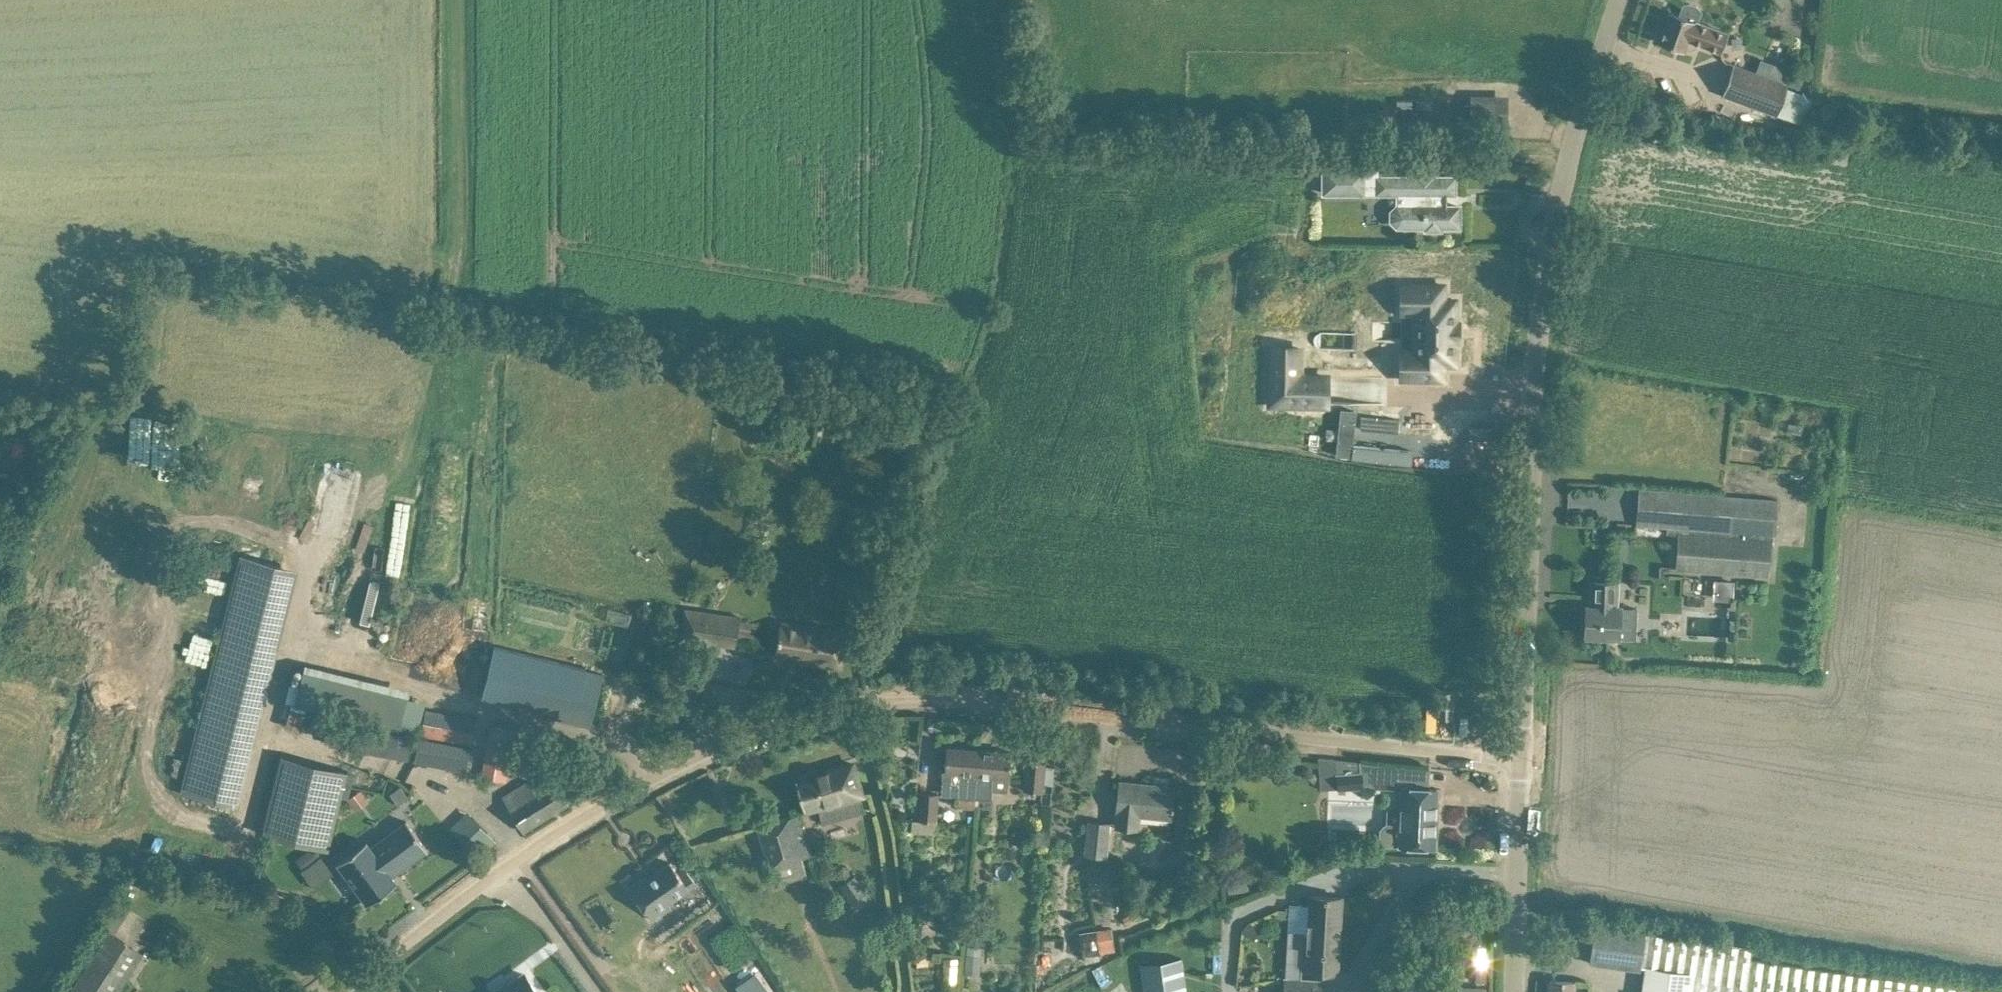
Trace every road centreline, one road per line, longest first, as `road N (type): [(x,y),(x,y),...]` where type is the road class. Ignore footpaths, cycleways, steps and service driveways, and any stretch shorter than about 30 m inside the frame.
road 1 (unclassified): [(1518,757),(920,698),(853,699),(708,750),(581,818),(509,861),(337,991)]
road 2 (unclassified): [(1518,757),(1534,377),(1553,231),(1621,0)]
road 3 (unclassified): [(1513,991),(1518,757)]

